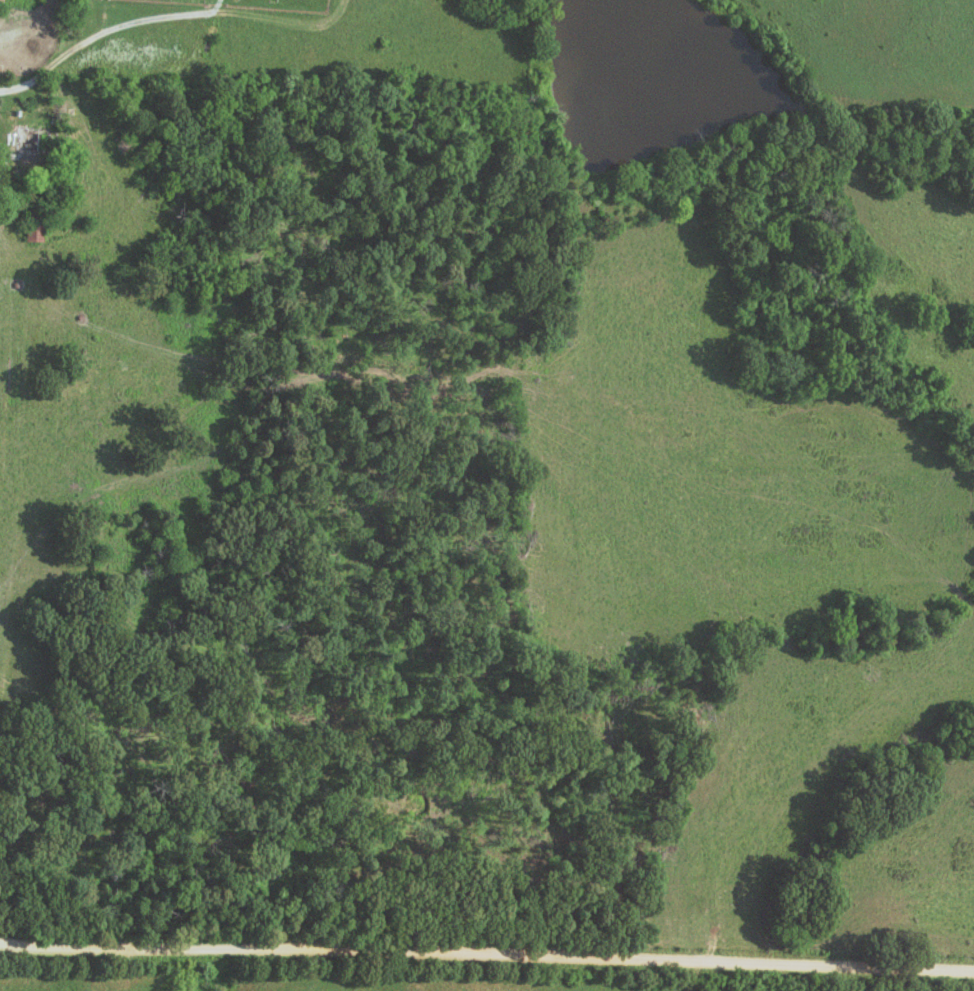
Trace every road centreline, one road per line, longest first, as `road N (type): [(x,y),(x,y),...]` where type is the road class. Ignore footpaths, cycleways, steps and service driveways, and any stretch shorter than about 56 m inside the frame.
road 1 (residential): [(973,973),(240,945),(85,954),(0,946)]

